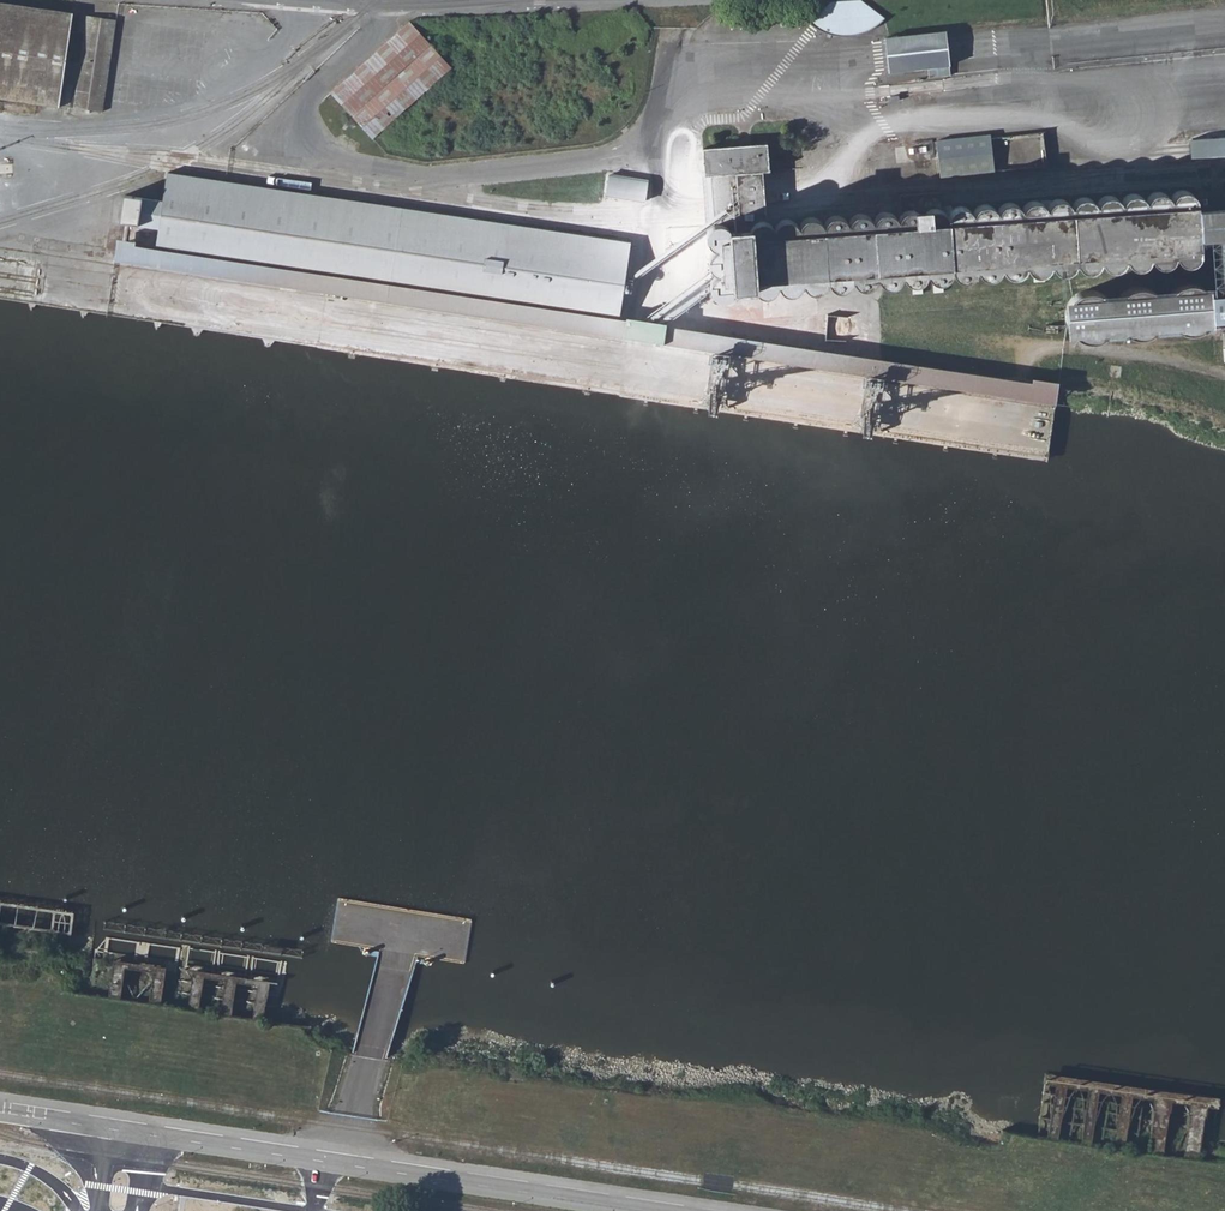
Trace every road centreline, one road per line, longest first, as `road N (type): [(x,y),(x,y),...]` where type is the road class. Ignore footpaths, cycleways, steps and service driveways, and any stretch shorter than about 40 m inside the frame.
road 1 (residential): [(651,1210),(0,1112)]

